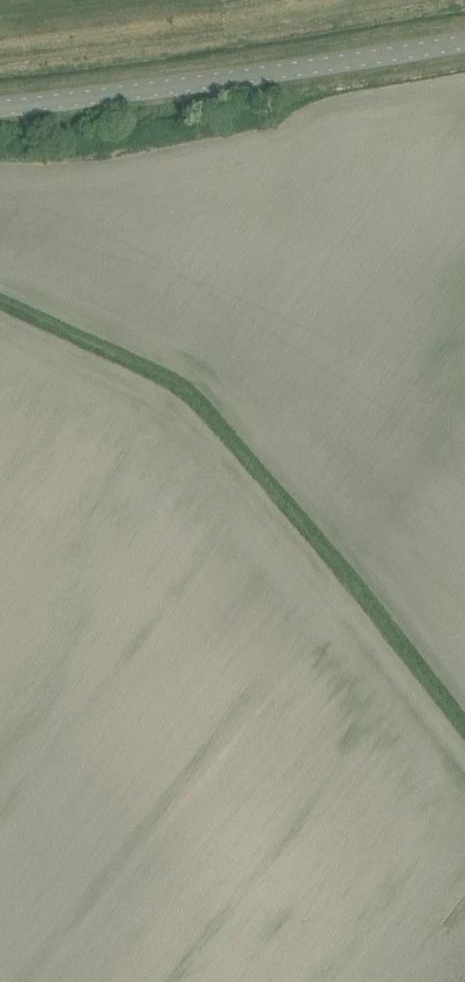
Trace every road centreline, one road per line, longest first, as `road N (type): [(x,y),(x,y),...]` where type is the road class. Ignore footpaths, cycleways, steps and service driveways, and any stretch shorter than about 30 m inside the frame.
road 1 (unclassified): [(0,109),(464,41)]

